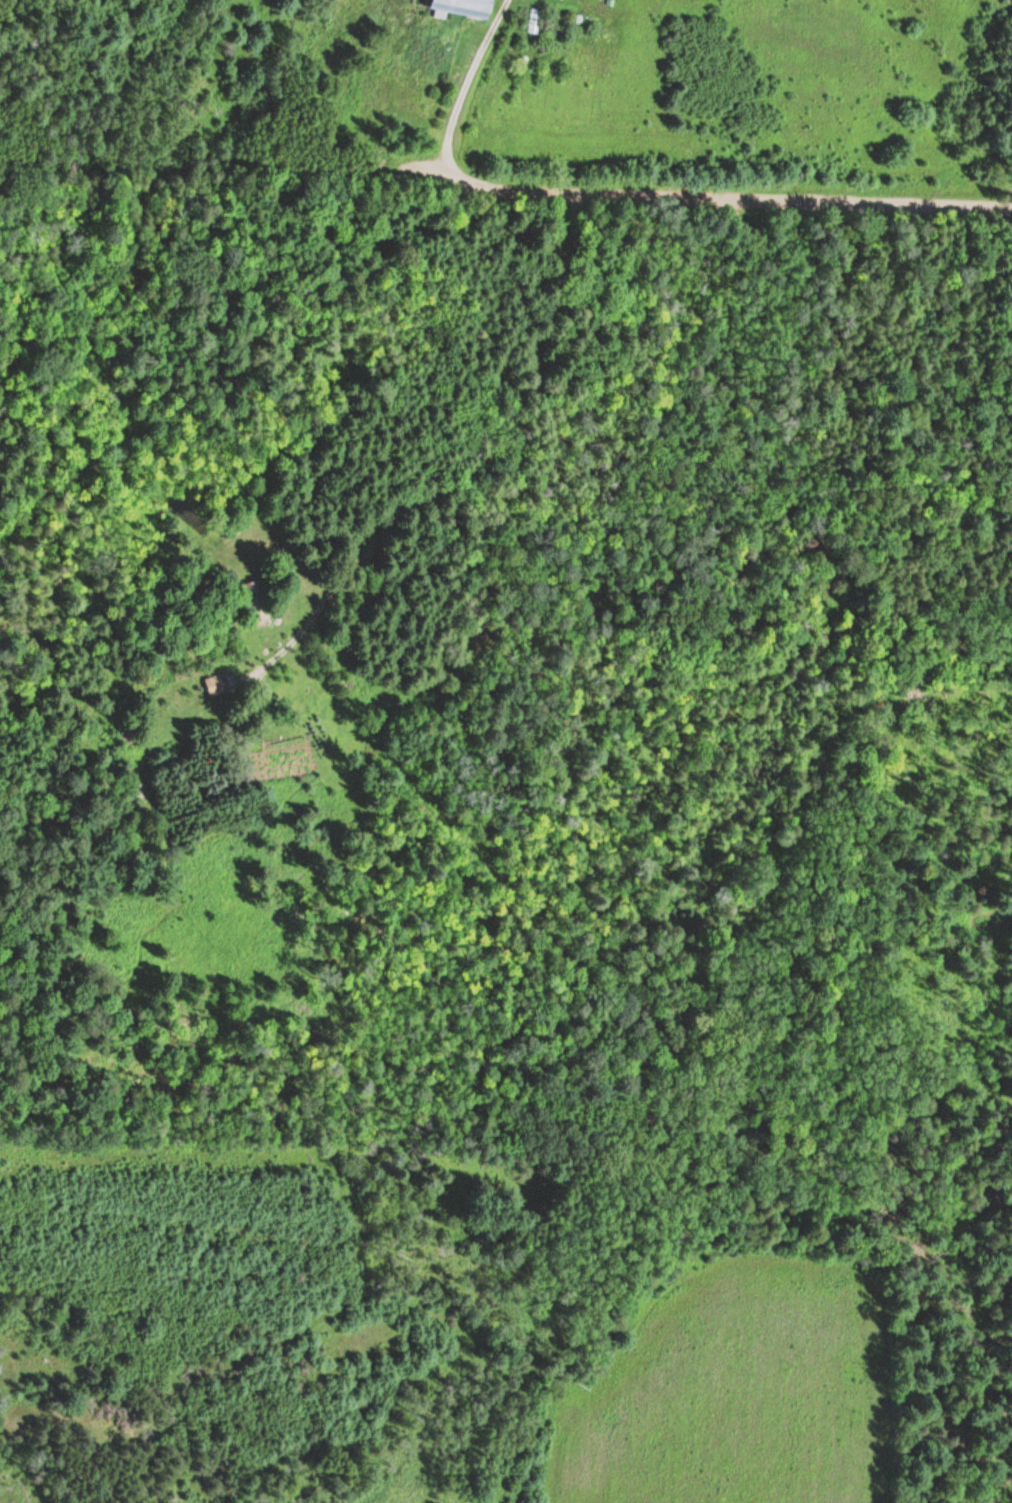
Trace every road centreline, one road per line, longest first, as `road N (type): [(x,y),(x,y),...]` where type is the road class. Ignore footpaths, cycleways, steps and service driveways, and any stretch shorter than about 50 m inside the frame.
road 1 (residential): [(1011,205),(459,180)]

